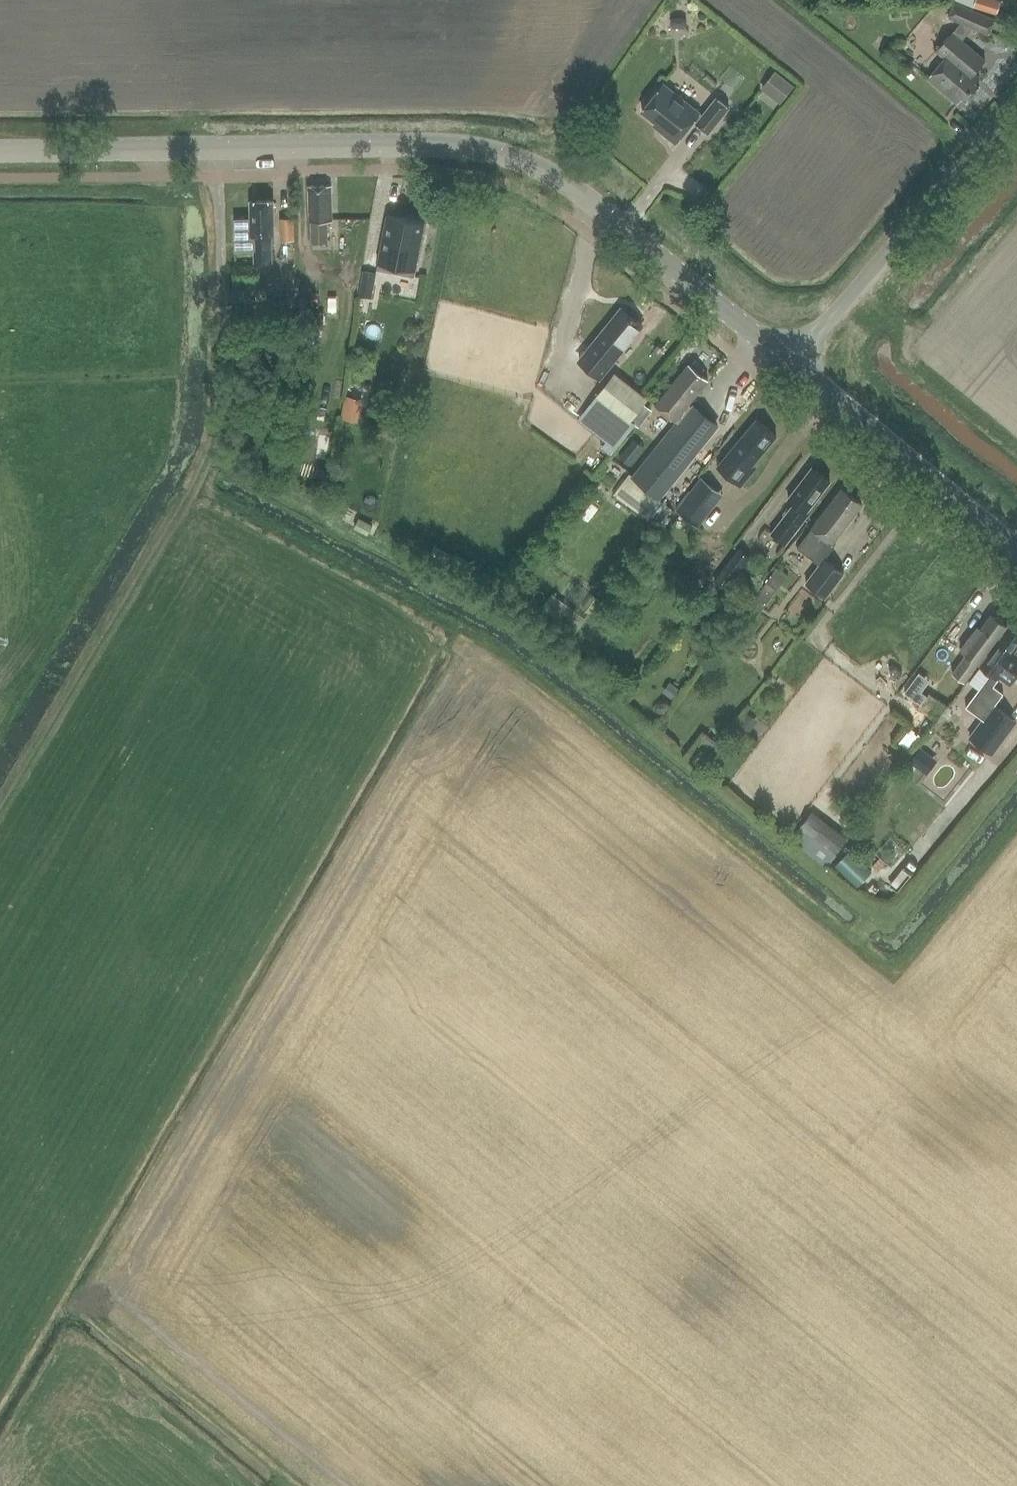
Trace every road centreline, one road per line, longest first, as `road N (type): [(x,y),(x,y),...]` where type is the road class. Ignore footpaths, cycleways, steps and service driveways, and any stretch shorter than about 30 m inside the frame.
road 1 (tertiary): [(791,363),(623,227),(506,152),(0,147)]
road 2 (residential): [(791,363),(1016,99)]
road 3 (tertiary): [(1016,551),(791,363)]

